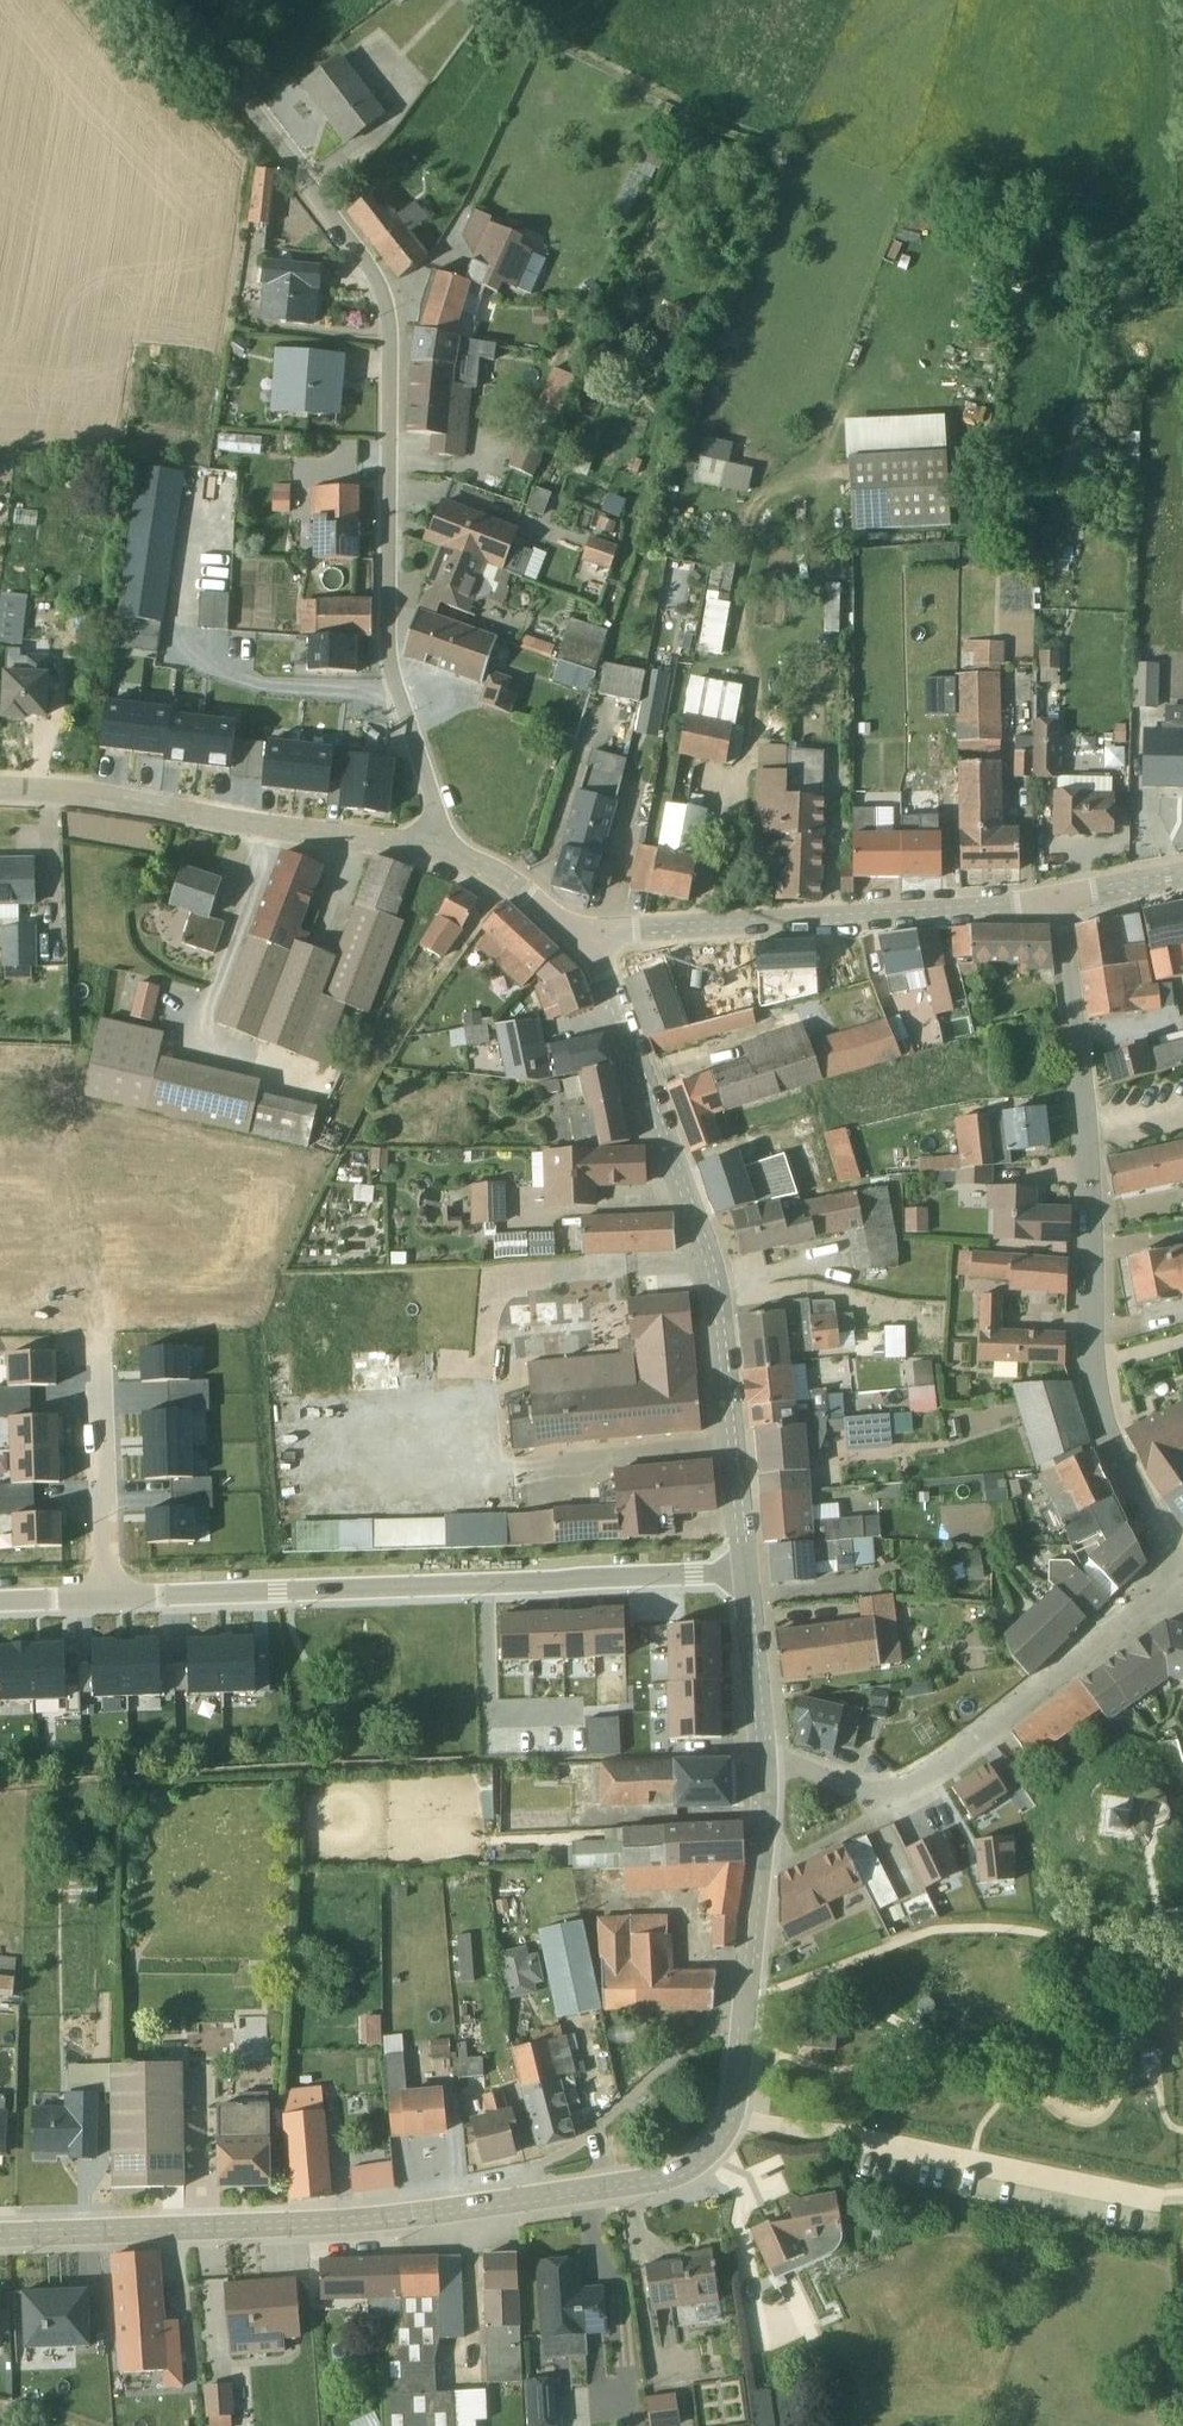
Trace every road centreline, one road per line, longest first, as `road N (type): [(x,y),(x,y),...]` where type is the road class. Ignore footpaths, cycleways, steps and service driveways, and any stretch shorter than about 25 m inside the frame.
road 1 (unclassified): [(745,2003),(731,2119),(693,2167),(656,2181),(414,2215),(0,2235)]
road 2 (residential): [(246,109),(356,250),(389,316),(391,672),(437,814),(441,852)]
road 3 (residential): [(1059,899),(1090,1166),(1093,1380),(1112,1447),(1182,1567)]
road 4 (residential): [(592,940),(715,1302),(744,1574)]
road 5 (residential): [(1182,1570),(1124,1626),(889,1797),(762,1759)]
road 6 (residential): [(592,940),(943,917),(1059,899)]
road 7 (residential): [(0,789),(441,852)]
road 8 (residential): [(484,1585),(107,1600)]
road 9 (residential): [(744,1574),(484,1585)]
road 10 (residential): [(762,1759),(745,2003)]
road 11 (residential): [(100,1357),(107,1600)]
road 12 (residential): [(580,1714),(490,1718),(484,1585)]
road 13 (residential): [(744,1574),(762,1759)]
road 14 (unclassified): [(441,852),(506,882),(592,940)]
road 15 (unclassified): [(161,0),(246,109)]
road 16 (residential): [(1059,899),(1182,875)]

